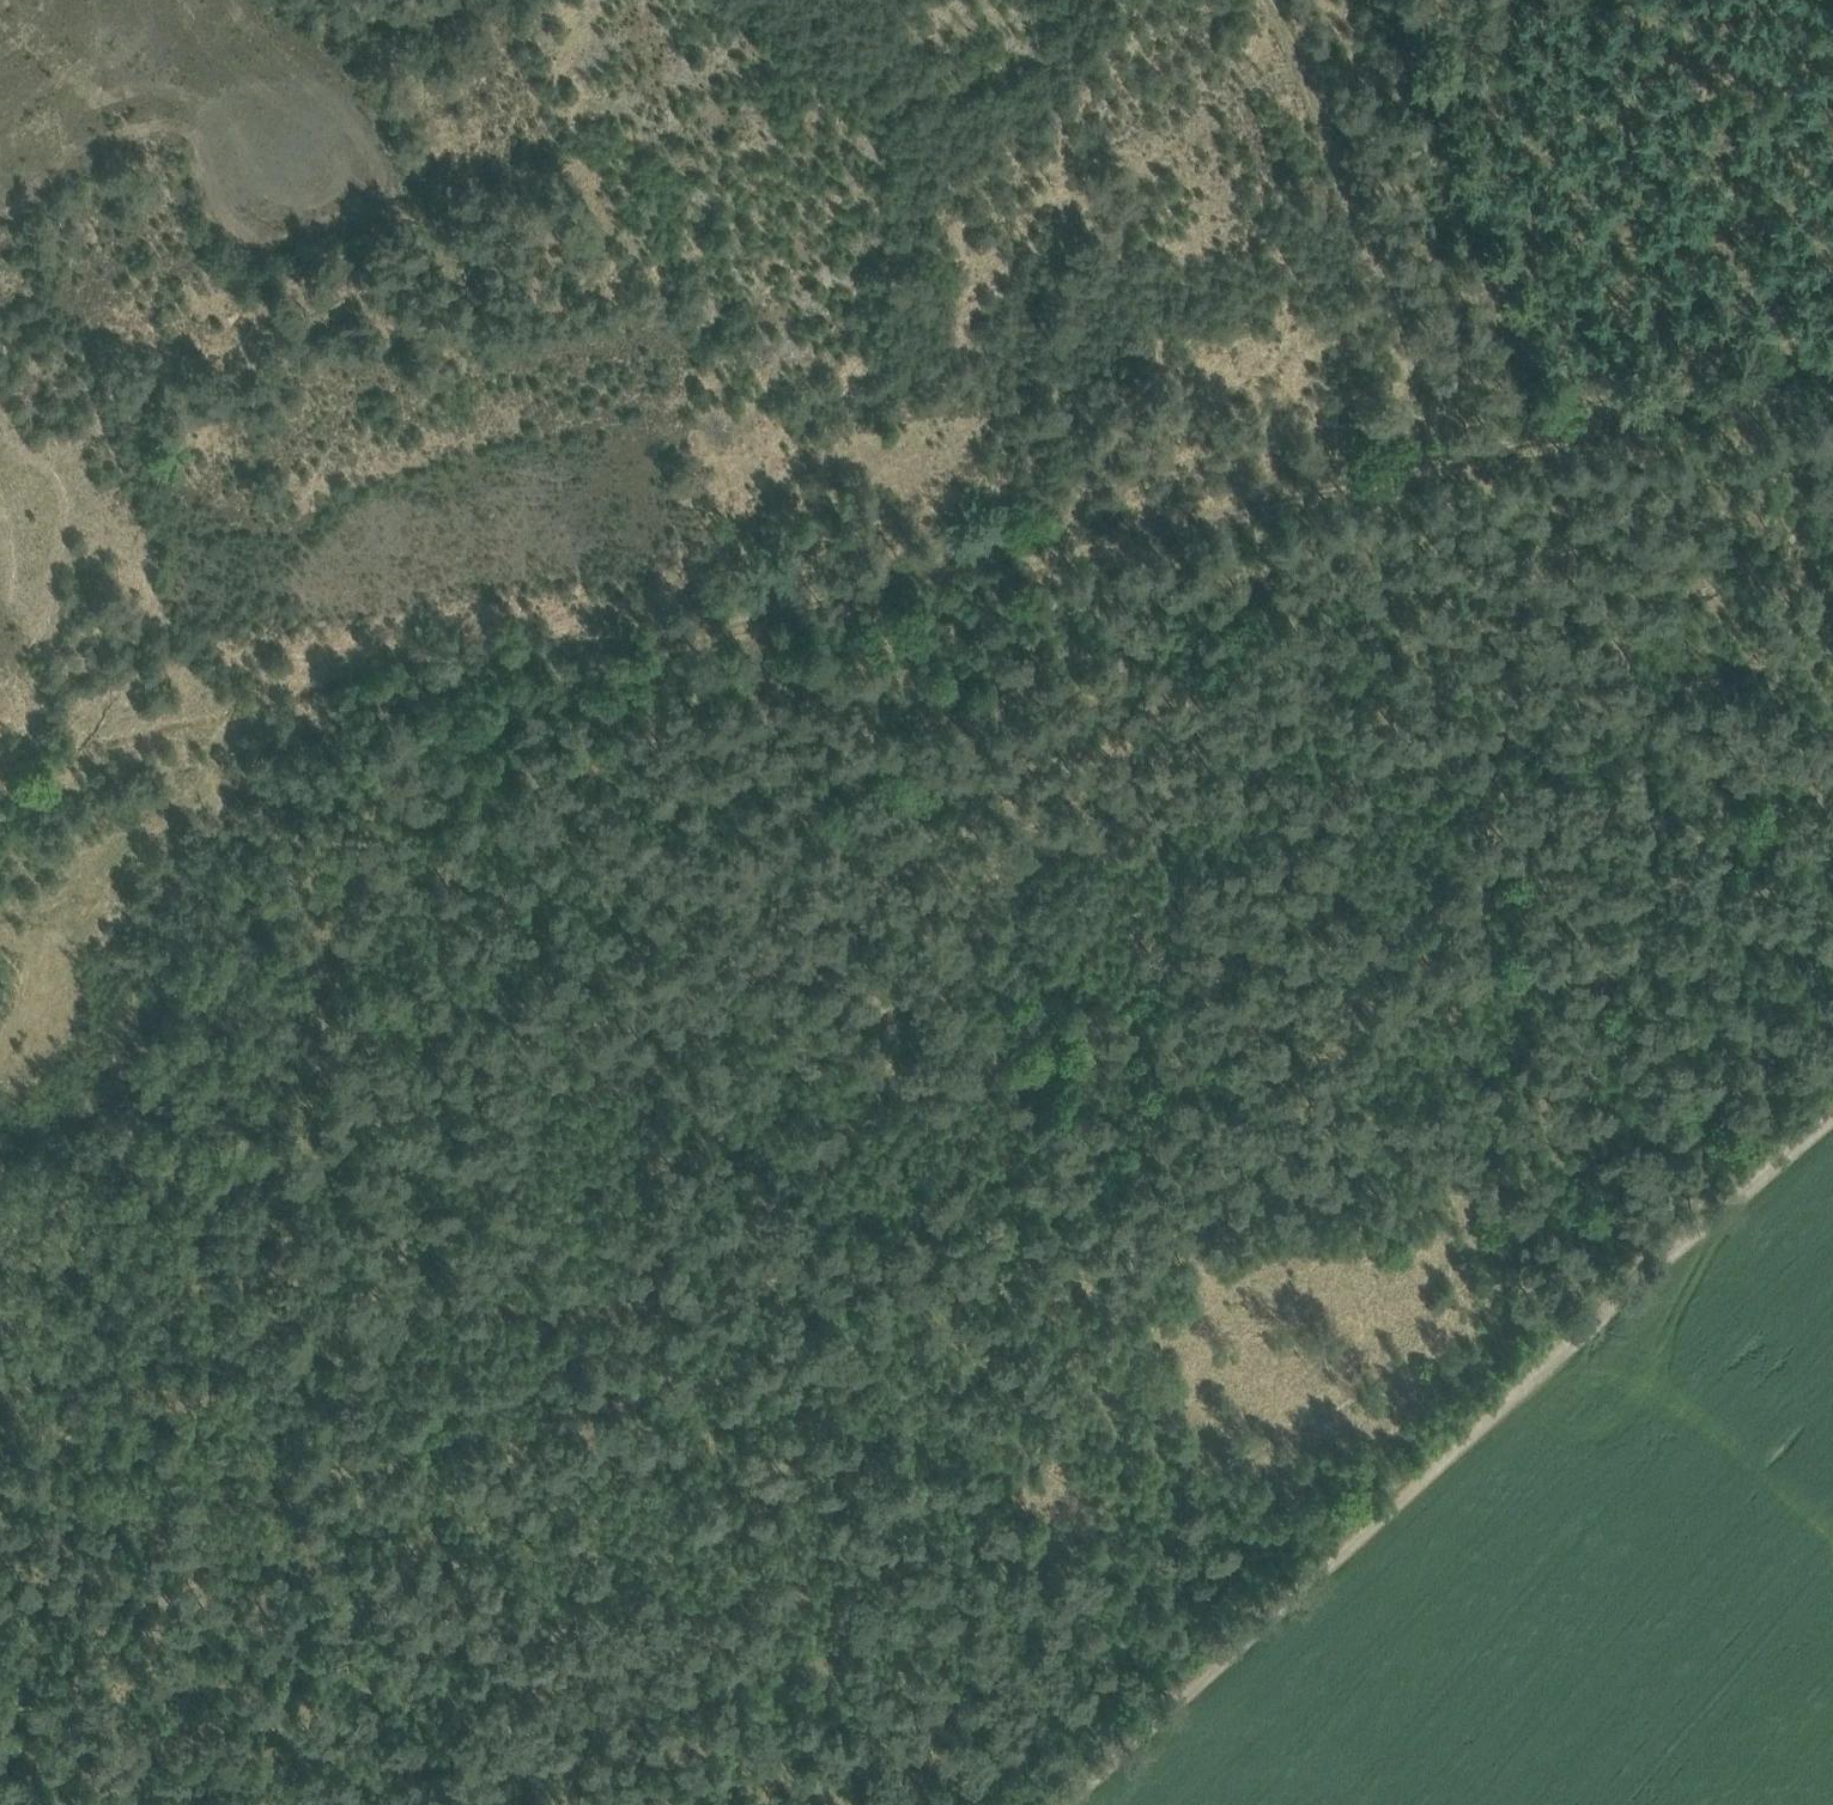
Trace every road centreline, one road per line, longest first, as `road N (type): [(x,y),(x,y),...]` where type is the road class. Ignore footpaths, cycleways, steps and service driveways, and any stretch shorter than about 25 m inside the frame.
road 1 (track): [(1832,1108),(1057,1804)]
road 2 (track): [(1832,364),(1137,528)]

